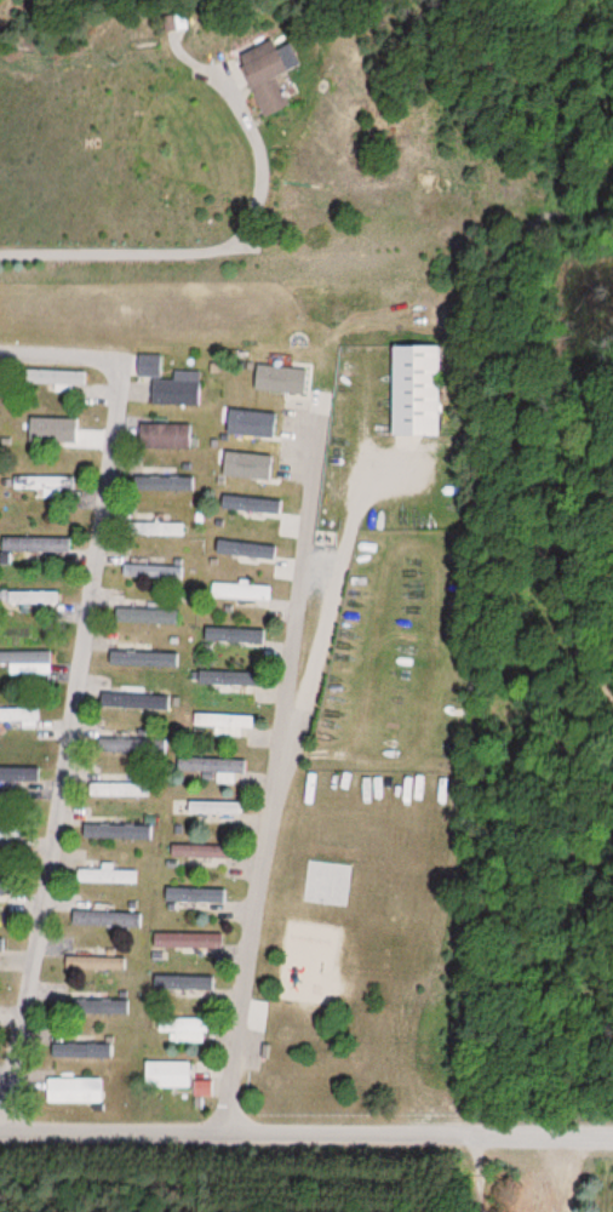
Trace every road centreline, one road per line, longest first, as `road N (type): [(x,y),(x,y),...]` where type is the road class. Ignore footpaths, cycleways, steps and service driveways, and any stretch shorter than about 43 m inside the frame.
road 1 (residential): [(0,1098),(30,983),(120,391),(119,365),(38,355)]
road 2 (residential): [(219,1126),(321,422)]
road 3 (residential): [(612,1129),(0,1129)]

